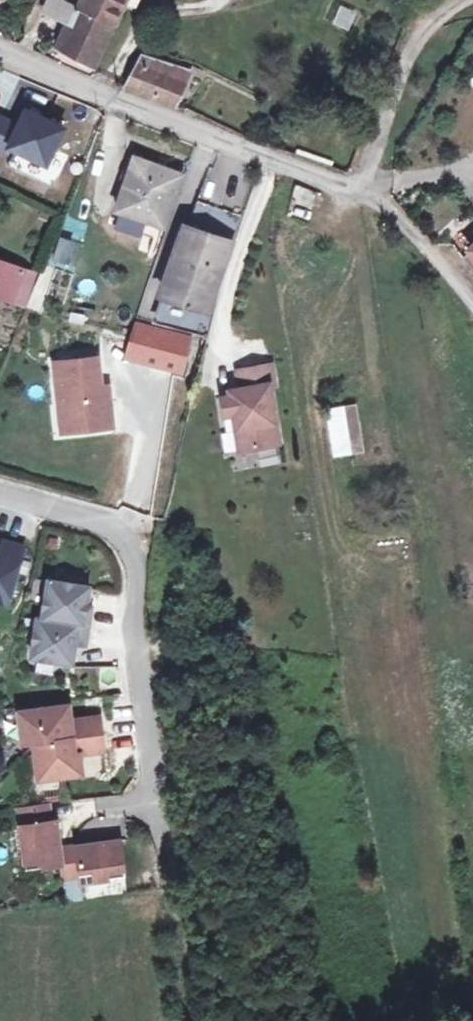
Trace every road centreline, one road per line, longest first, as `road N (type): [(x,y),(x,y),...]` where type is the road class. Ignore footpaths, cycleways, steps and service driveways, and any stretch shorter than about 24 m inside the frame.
road 1 (unclassified): [(0,48),(364,192),(437,257),(472,302)]
road 2 (residential): [(0,492),(123,529),(134,547),(135,627),(172,891)]

